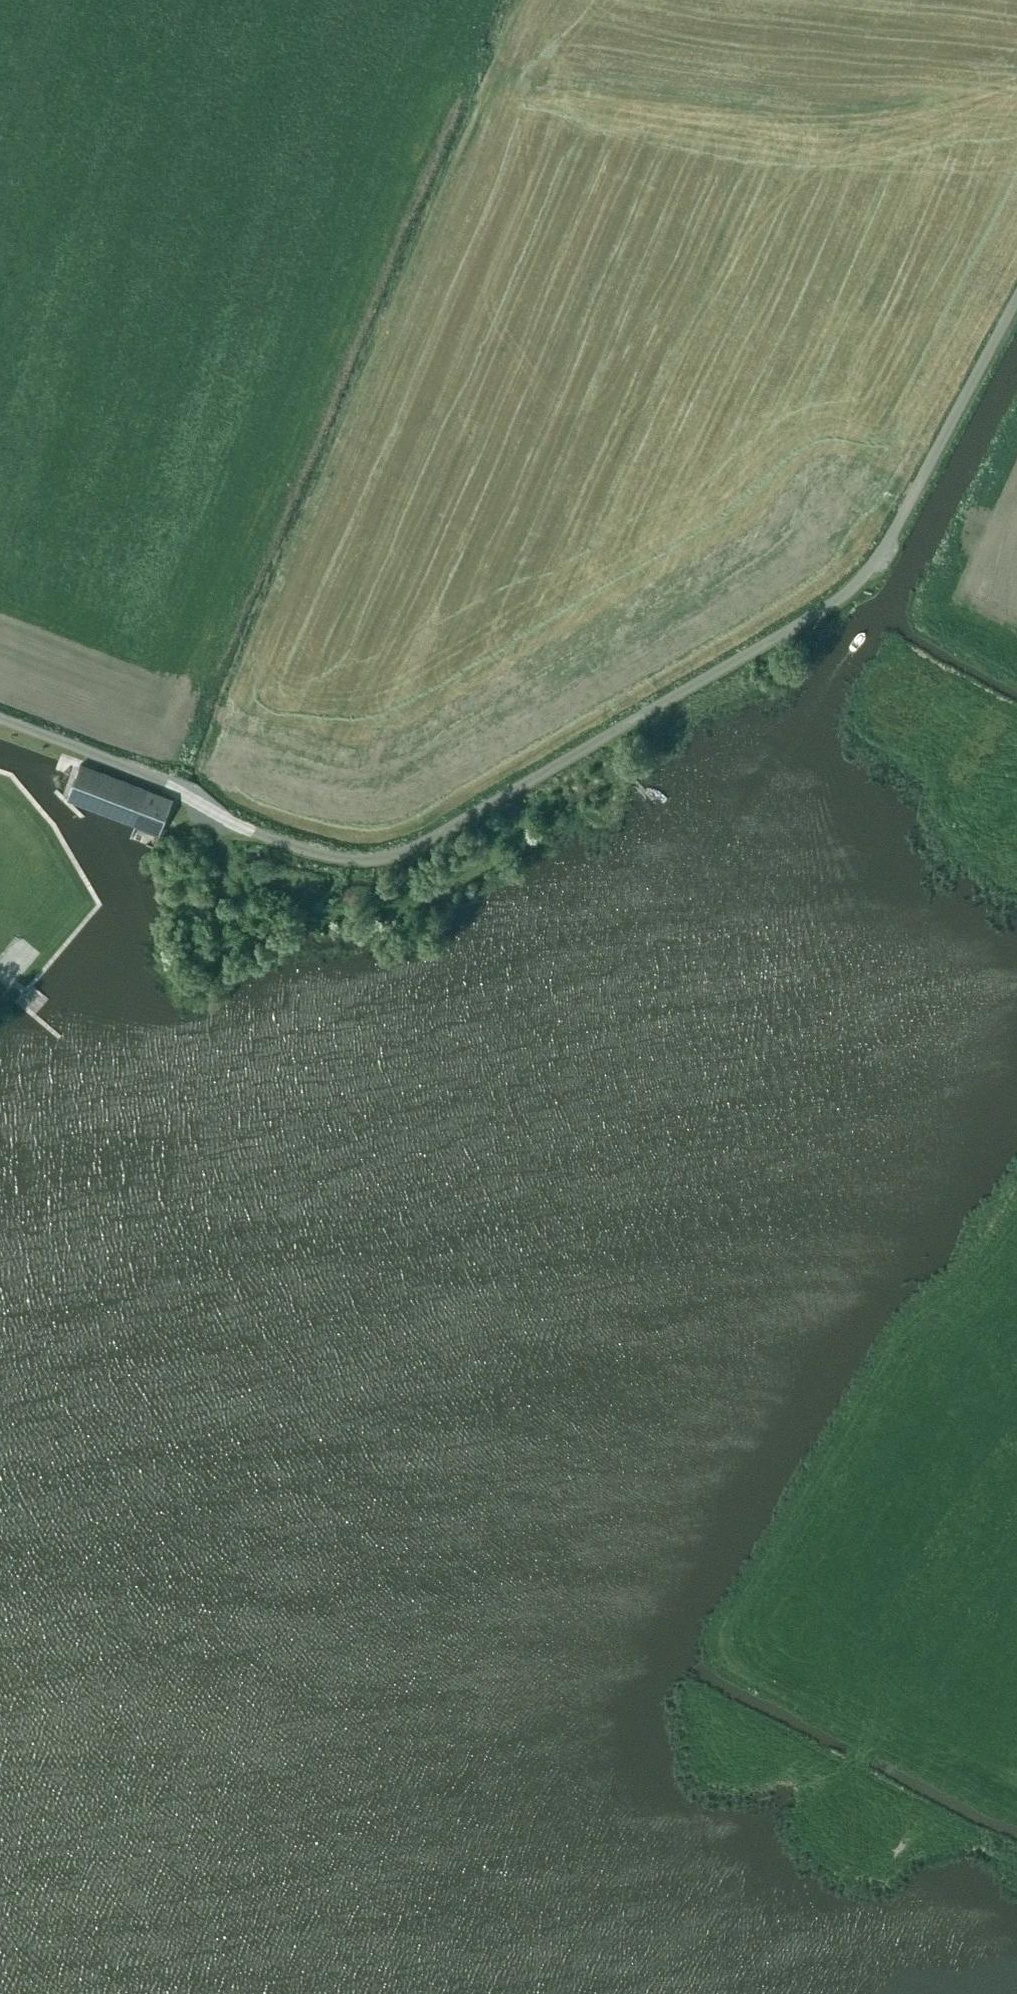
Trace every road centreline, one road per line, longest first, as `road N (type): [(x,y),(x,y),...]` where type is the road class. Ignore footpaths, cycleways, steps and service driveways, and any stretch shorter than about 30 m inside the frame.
road 1 (unclassified): [(0,719),(156,774),(320,849),(367,856),(409,847),(846,595),(887,542),(1016,298)]

